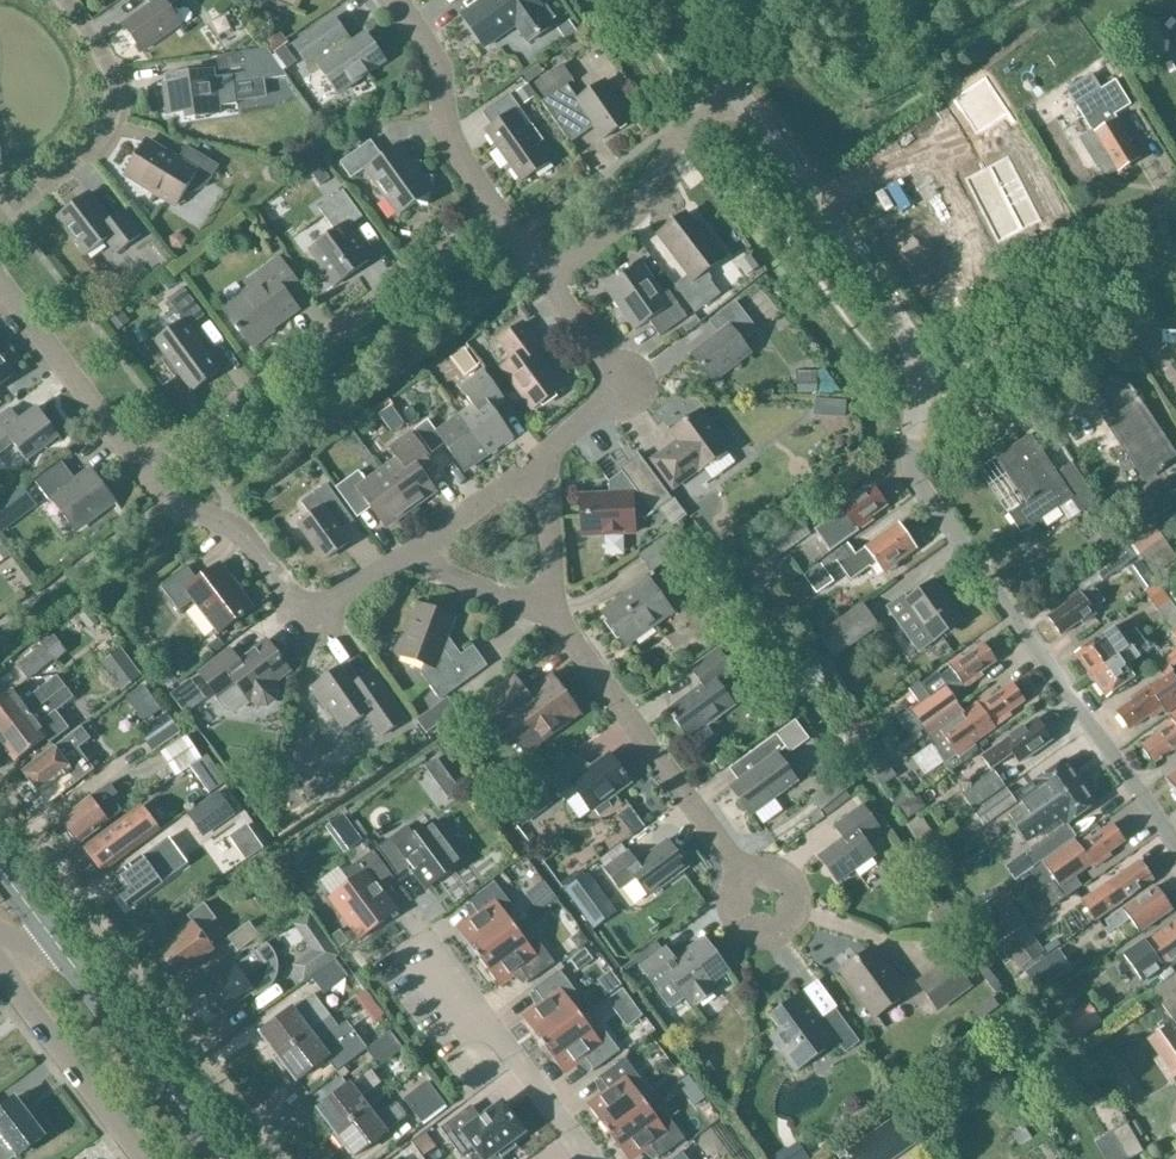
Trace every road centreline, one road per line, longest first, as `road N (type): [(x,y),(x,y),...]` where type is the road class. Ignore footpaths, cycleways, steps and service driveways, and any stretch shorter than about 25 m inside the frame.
road 1 (residential): [(1175,844),(920,486),(911,443),(935,376)]
road 2 (residential): [(267,1158),(0,809)]
road 3 (residential): [(143,469),(497,214)]
road 4 (residential): [(764,900),(553,618)]
road 5 (residential): [(935,376),(733,93)]
road 6 (residential): [(143,469),(173,506),(241,531),(312,621),(402,559)]
road 7 (residential): [(0,225),(127,112),(122,86),(61,0)]
road 8 (tertiary): [(220,1158),(53,938)]
road 9 (unclassified): [(935,376),(1175,249)]
road 10 (residential): [(544,275),(633,214),(676,140),(733,93)]
road 11 (residential): [(431,943),(588,1158)]
road 12 (residential): [(497,214),(448,134),(438,68),(393,0)]
road 13 (residential): [(542,456),(622,384),(544,275)]
road 14 (residential): [(0,970),(143,1158)]
road 15 (residential): [(0,293),(143,469)]
road 16 (residential): [(402,559),(542,456)]
road 17 (residential): [(553,618),(542,456)]
road 18 (residential): [(553,618),(402,559)]

